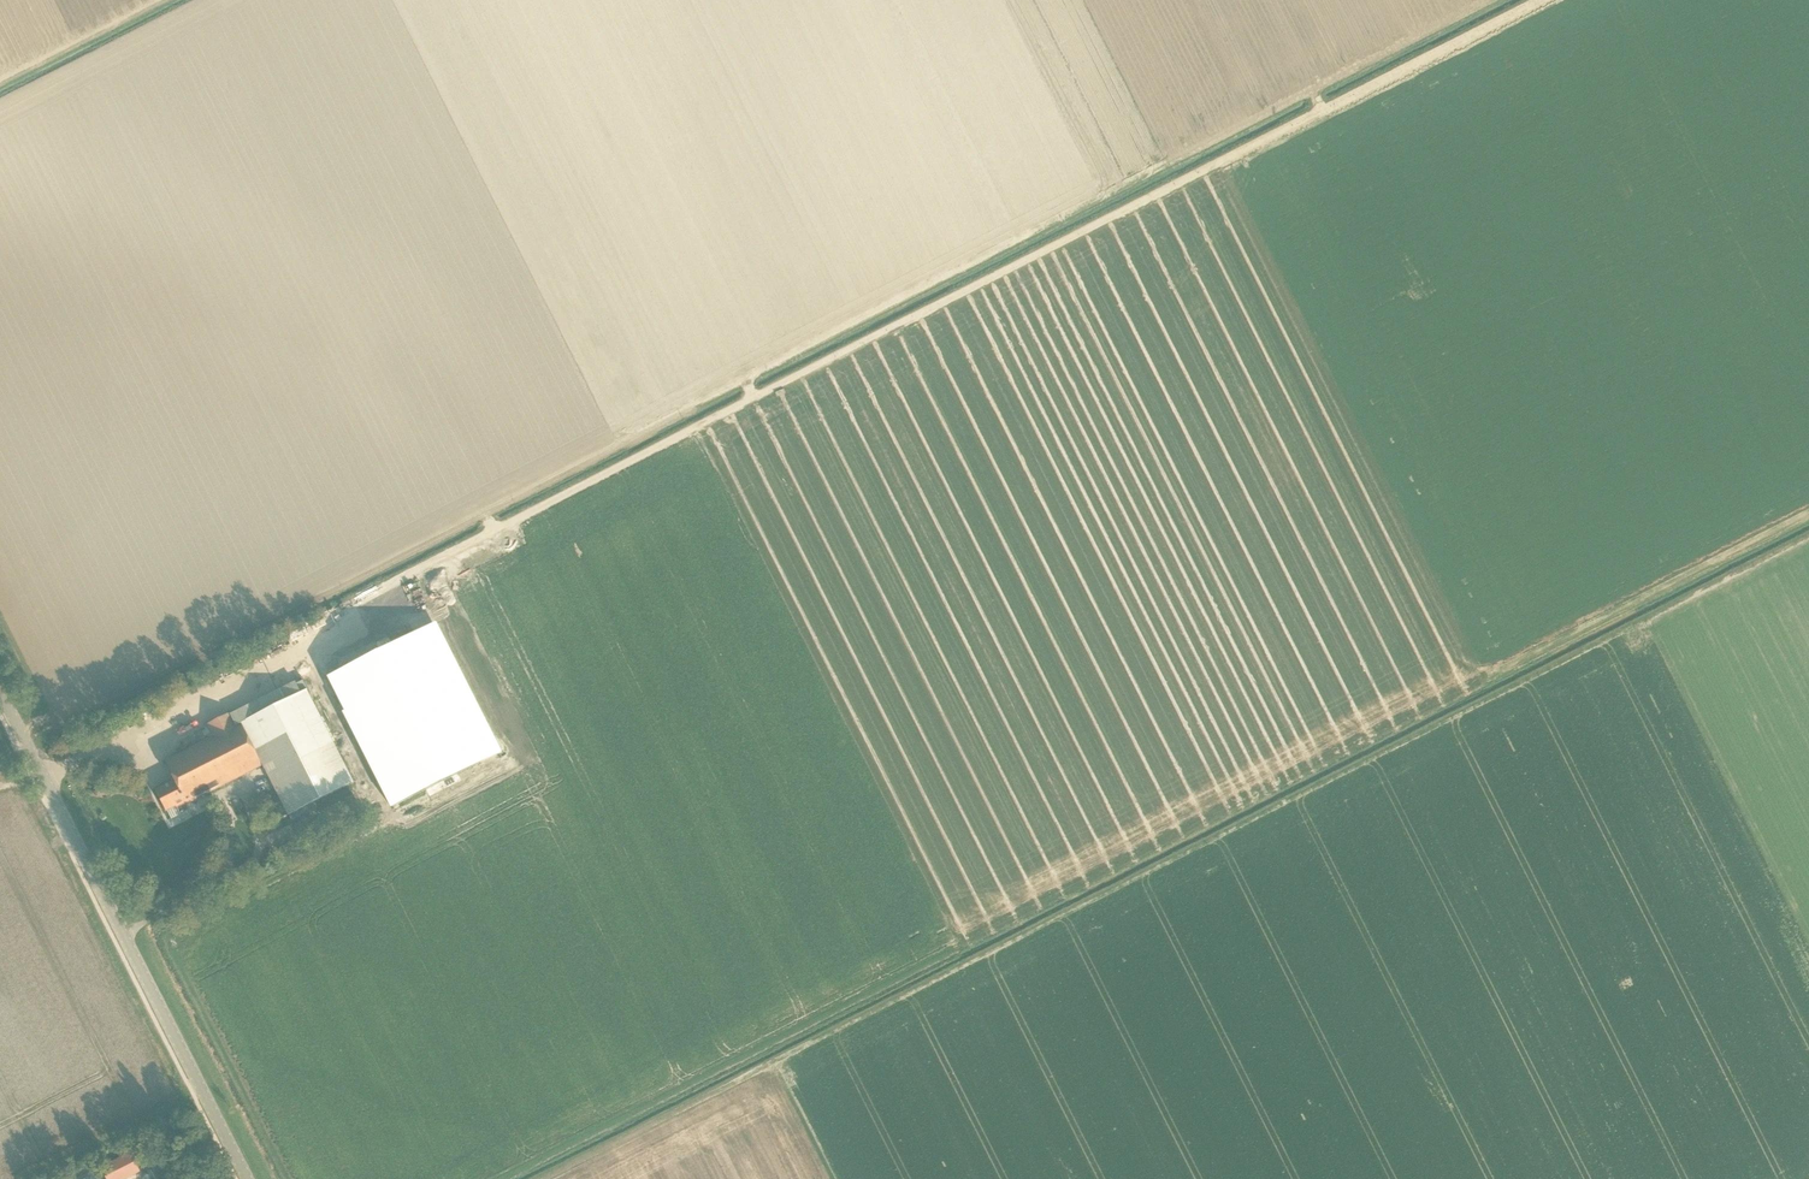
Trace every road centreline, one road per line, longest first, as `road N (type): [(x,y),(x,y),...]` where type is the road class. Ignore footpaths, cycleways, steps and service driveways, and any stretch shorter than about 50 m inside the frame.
road 1 (unclassified): [(247,1178),(0,693)]

